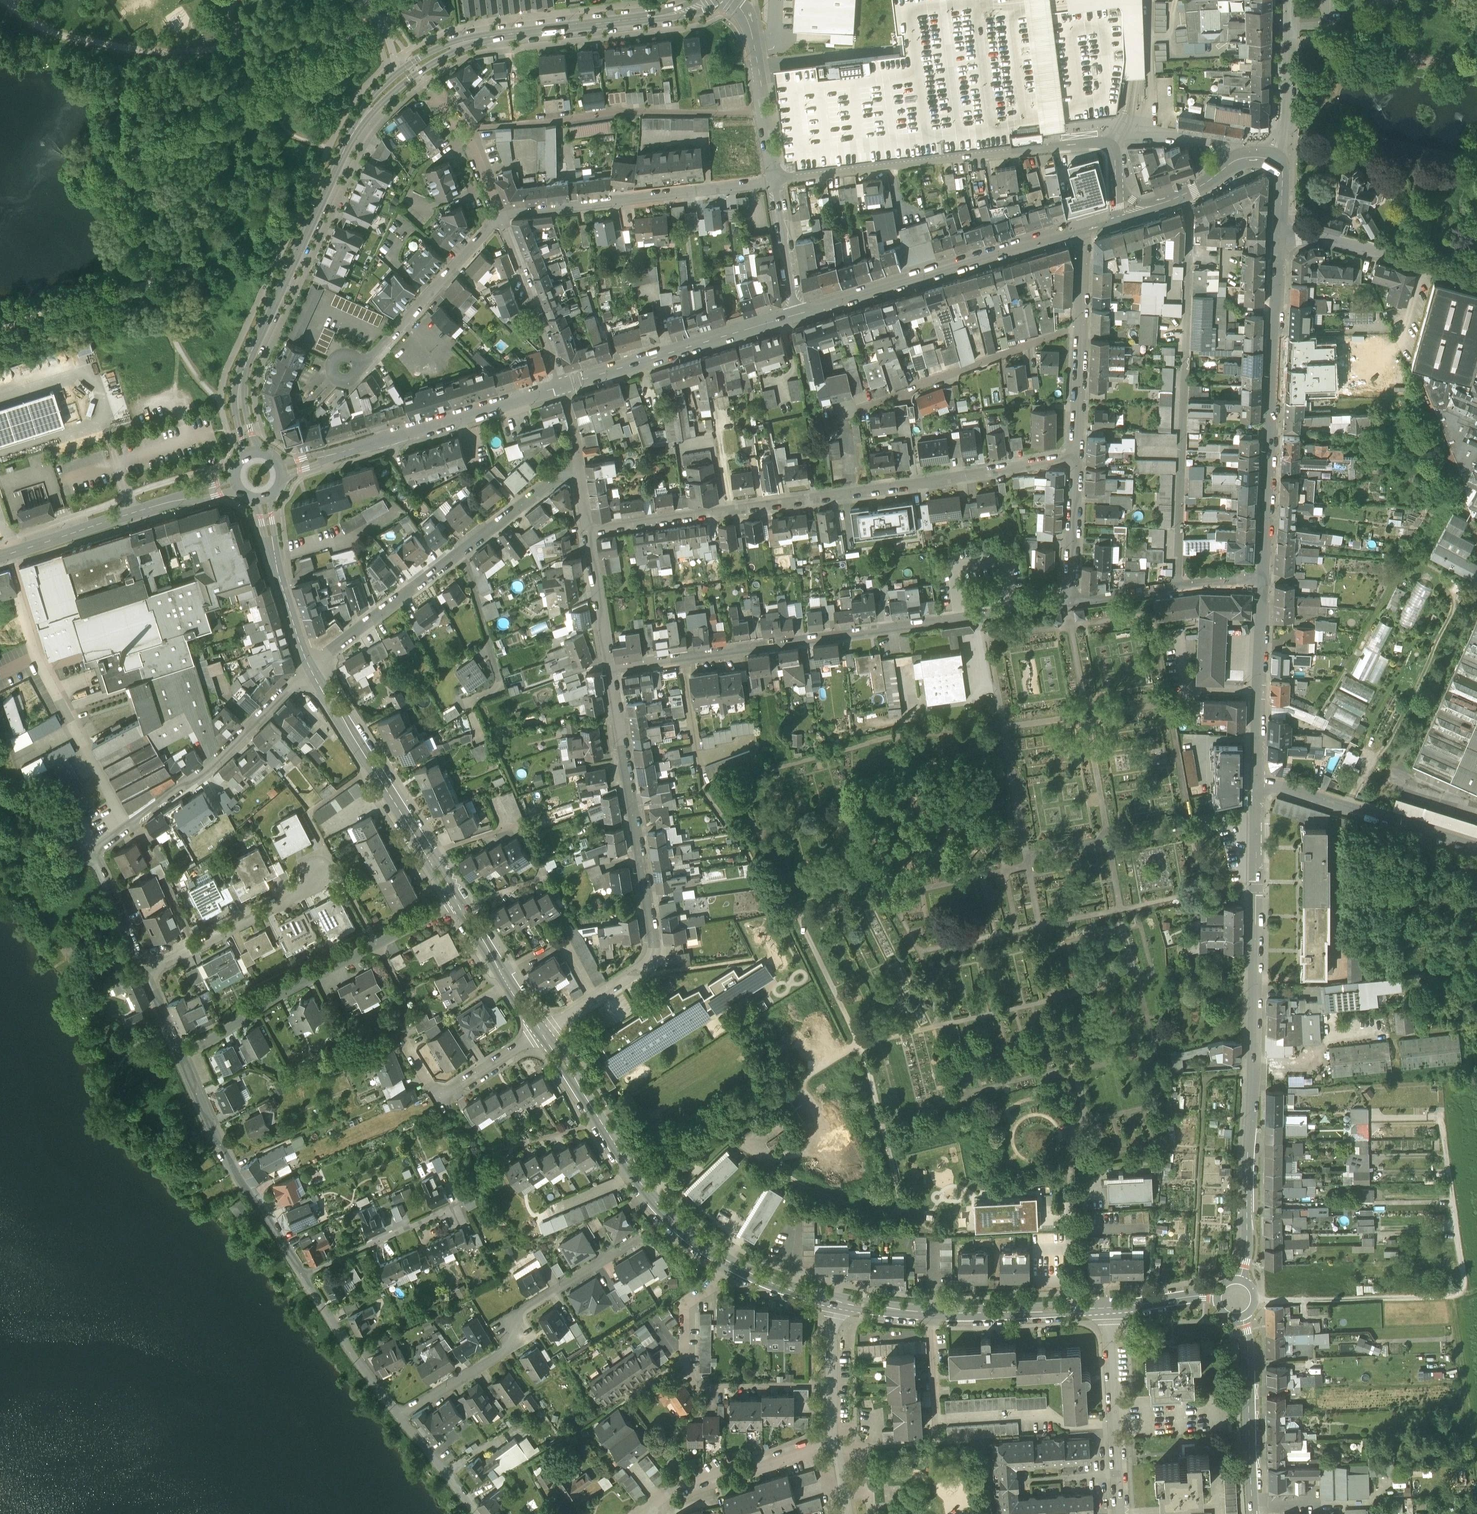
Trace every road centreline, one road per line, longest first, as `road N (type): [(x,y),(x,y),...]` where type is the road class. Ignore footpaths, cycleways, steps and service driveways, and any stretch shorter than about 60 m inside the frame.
road 1 (unclassified): [(1240,1280),(1257,779)]
road 2 (residential): [(588,532),(1075,455)]
road 3 (residential): [(1068,601),(612,667)]
road 4 (residential): [(612,667),(657,941),(650,966),(544,1033)]
road 5 (residential): [(1184,196),(1193,219),(1175,589)]
road 6 (tertiary): [(381,94),(345,147),(244,369),(238,396),(253,453)]
road 7 (tertiary): [(712,0),(669,14),(460,43),(381,94)]
road 8 (unclassified): [(1264,580),(1279,236)]
road 9 (residential): [(581,468),(555,477),(311,671)]
road 10 (residential): [(1110,145),(774,182)]
road 11 (residential): [(183,1059),(271,999),(459,902)]
road 12 (residential): [(400,1418),(511,1346),(520,1312),(639,1240)]
road 13 (tertiary): [(735,1265),(668,1221),(544,1033)]
road 14 (unclassified): [(797,313),(1087,228)]
road 15 (unclassified): [(283,470),(564,385)]
road 16 (residential): [(774,182),(497,214)]
road 17 (tertiary): [(459,902),(311,671)]
road 18 (tertiary): [(1110,1307),(967,1312),(838,1302)]
road 19 (residential): [(304,1274),(218,1141),(183,1059)]
road 20 (tertiary): [(0,556),(236,484)]
road 21 (unclassified): [(564,385),(797,313)]
road 22 (residential): [(311,671),(225,755),(132,823)]
road 23 (unclassified): [(1476,849),(1257,779)]
road 24 (track): [(1256,1301),(1476,1290)]
road 25 (residential): [(497,214),(368,364),(347,367)]
road 26 (residential): [(1081,325),(877,403)]
road 27 (residential): [(147,973),(336,872)]
road 28 (residential): [(1110,1307),(1117,1513)]
road 29 (unclassified): [(1279,236),(1322,239),(1476,280)]
road 30 (unclassified): [(1257,779),(1264,580)]
road 31 (tertiary): [(1253,1513),(1241,1319)]
road 32 (residential): [(656,1505),(712,1473),(835,1441)]
road 33 (residential): [(735,0),(755,43),(774,182)]
road 34 (track): [(1466,1292),(1441,1109)]
road 35 (residential): [(564,385),(497,214)]
road 36 (residential): [(147,973),(93,852),(132,823)]
road 37 (tertiary): [(311,671),(262,501)]
road 38 (residential): [(400,1418),(304,1274)]
road 39 (residential): [(304,1274),(458,1206)]
road 40 (residential): [(1283,158),(1287,0)]
road 41 (tertiary): [(544,1033),(459,902)]
road 42 (residential): [(735,1265),(685,1300),(682,1361),(696,1384)]
road 43 (residential): [(1110,145),(1123,129),(1221,146),(1244,159)]
road 44 (residential): [(1075,455),(1068,601)]
road 45 (residential): [(497,214),(462,132),(429,87)]
road 46 (residential): [(835,1441),(838,1302)]
road 47 (residential): [(588,532),(612,667)]
road 48 (residential): [(774,182),(797,313)]
road 49 (residential): [(1081,325),(1075,455)]
road 50 (residential): [(481,1513),(400,1418)]

